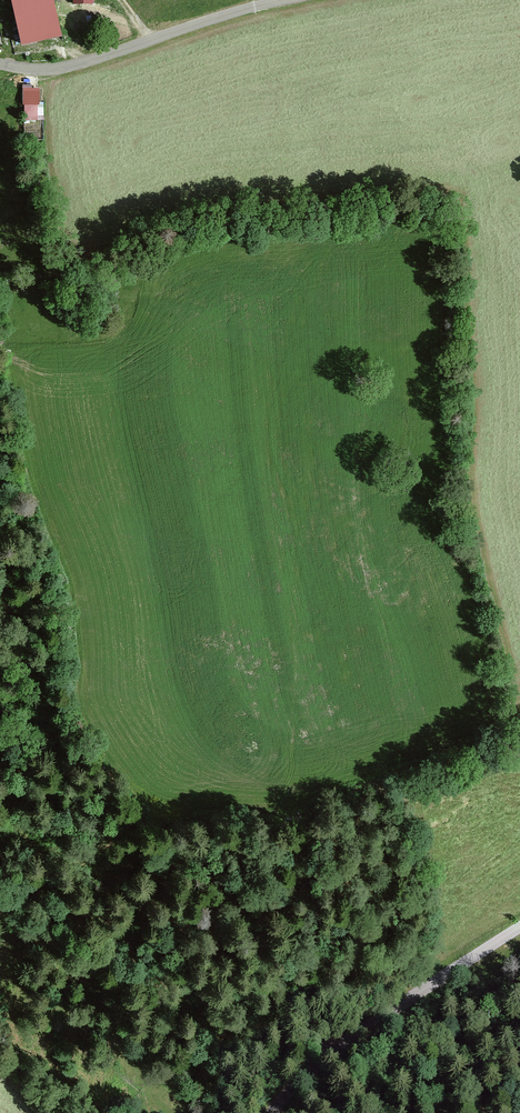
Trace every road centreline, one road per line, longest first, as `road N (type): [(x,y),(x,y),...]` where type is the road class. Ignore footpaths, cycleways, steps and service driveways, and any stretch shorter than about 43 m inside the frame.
road 1 (track): [(0,781),(142,959),(206,1016),(318,1039),(338,1051),(411,1053),(519,1082)]
road 2 (unclassified): [(519,927),(338,1051),(294,1085),(275,1112)]
road 3 (residential): [(0,64),(64,68),(283,0)]

